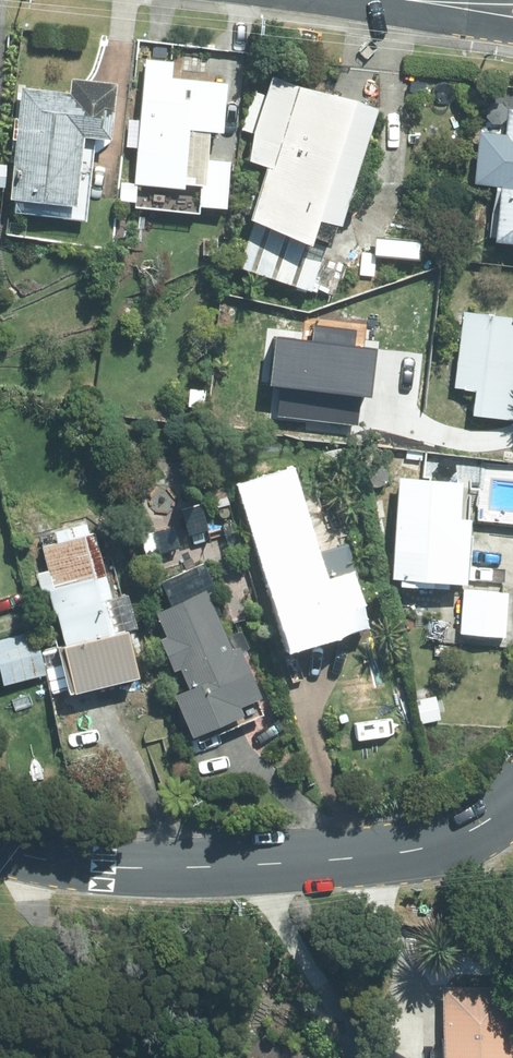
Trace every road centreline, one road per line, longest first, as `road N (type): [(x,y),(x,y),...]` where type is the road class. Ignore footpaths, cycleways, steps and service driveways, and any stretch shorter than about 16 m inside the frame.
road 1 (tertiary): [(0,859),(235,872),(430,844),(512,806)]
road 2 (tertiary): [(512,31),(366,0)]

